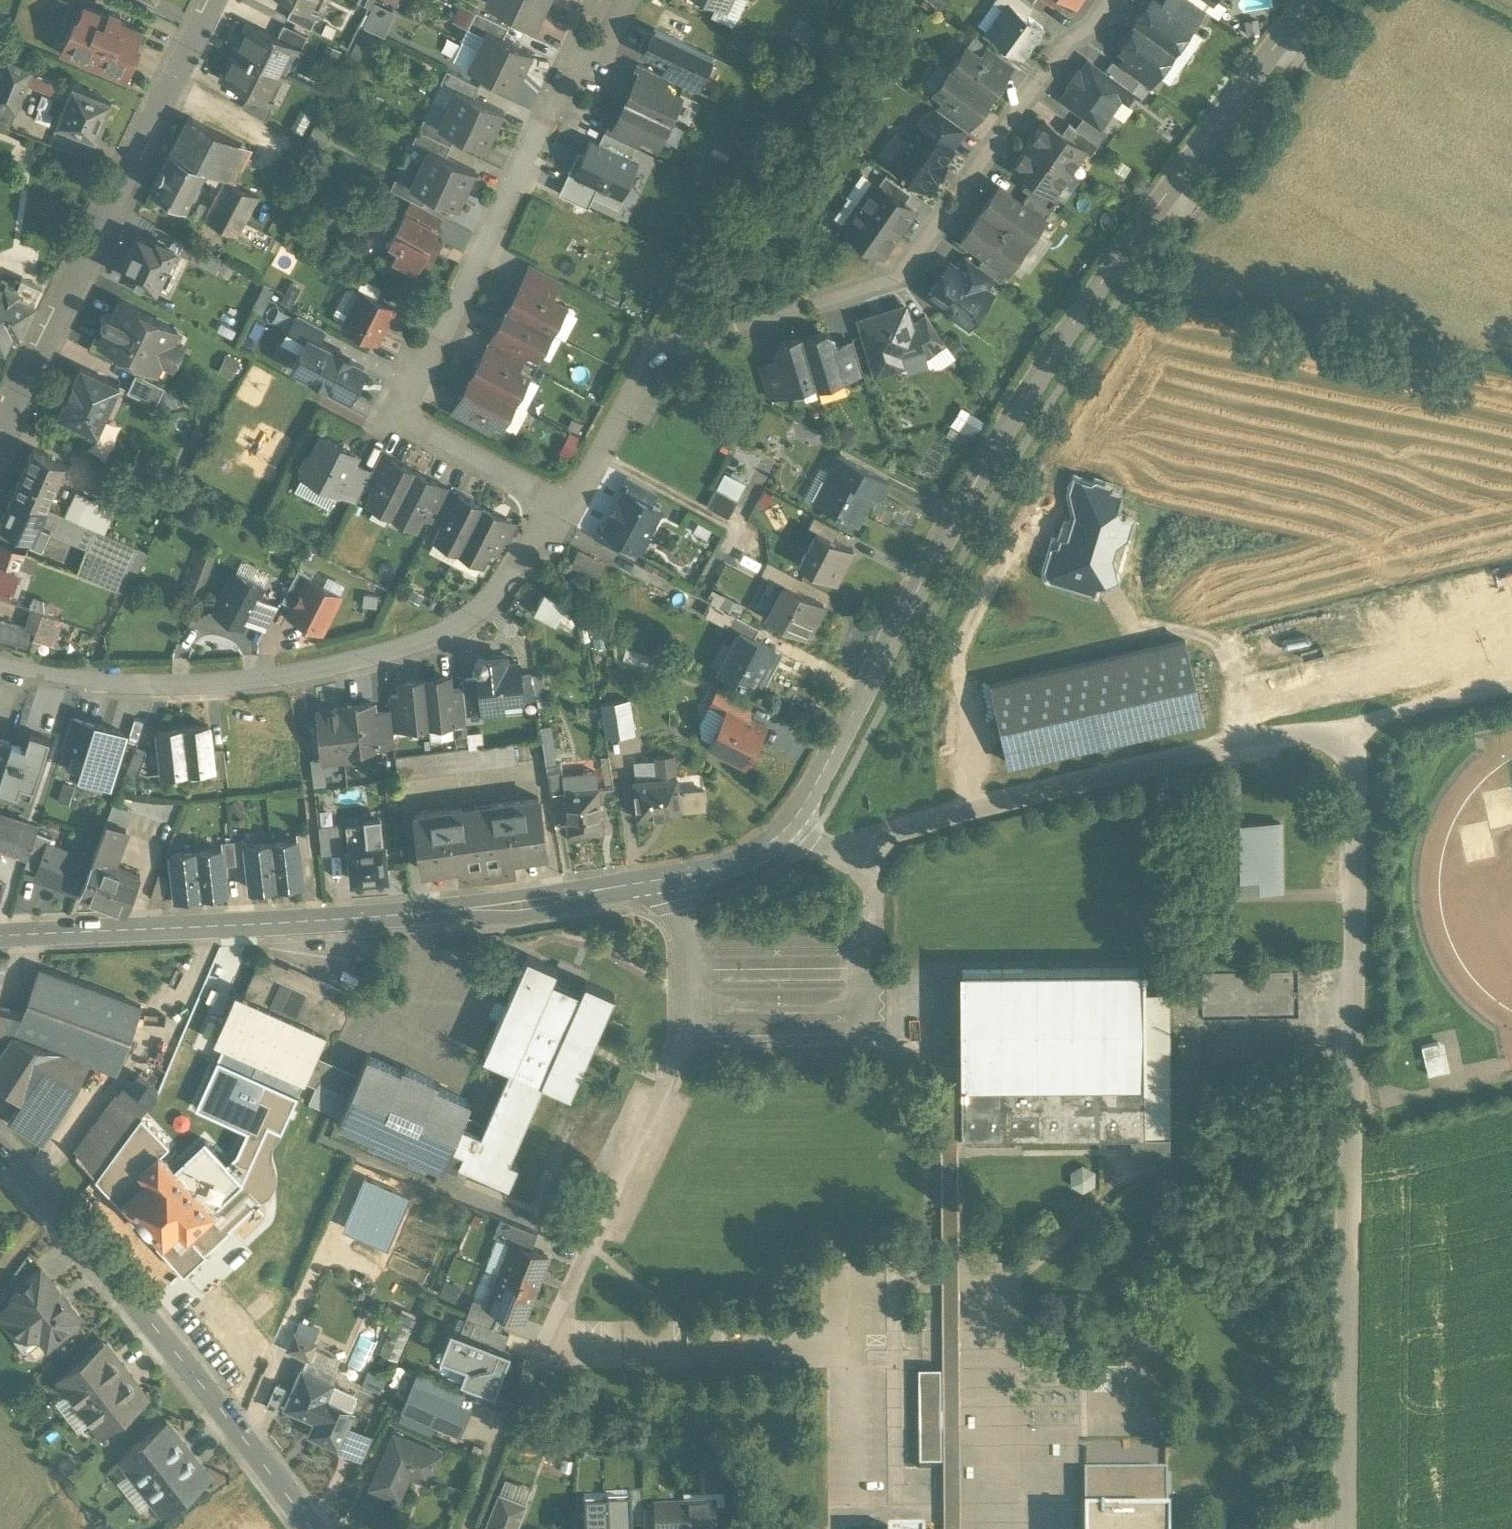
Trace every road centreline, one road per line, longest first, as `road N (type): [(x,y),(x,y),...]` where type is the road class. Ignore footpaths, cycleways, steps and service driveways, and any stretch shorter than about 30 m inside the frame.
road 1 (tertiary): [(1309,0),(1072,322),(979,468),(818,782),(787,827)]
road 2 (residential): [(1351,1528),(1361,719)]
road 3 (residential): [(560,501),(649,345),(896,276),(1059,44),(1089,27),(1108,0)]
road 4 (residential): [(560,501),(404,415),(547,113),(574,99),(620,0)]
road 5 (residential): [(24,671),(227,682),(400,647),(459,621),(512,578),(560,501)]
road 6 (residential): [(787,827),(809,842),(843,844),(1361,719)]
road 7 (residential): [(688,1005),(685,1045),(468,1528)]
road 8 (tertiary): [(0,1151),(153,1323),(308,1528)]
road 9 (tertiary): [(7,421),(214,0)]
road 10 (tertiary): [(420,914),(0,939)]
road 11 (tertiary): [(420,914),(538,911),(612,889)]
road 12 (tertiary): [(612,889),(420,914)]
road 13 (track): [(1361,719),(1511,685)]
road 14 (tertiary): [(787,827),(746,860),(671,878)]
road 15 (residential): [(688,1005),(689,936),(671,878)]

